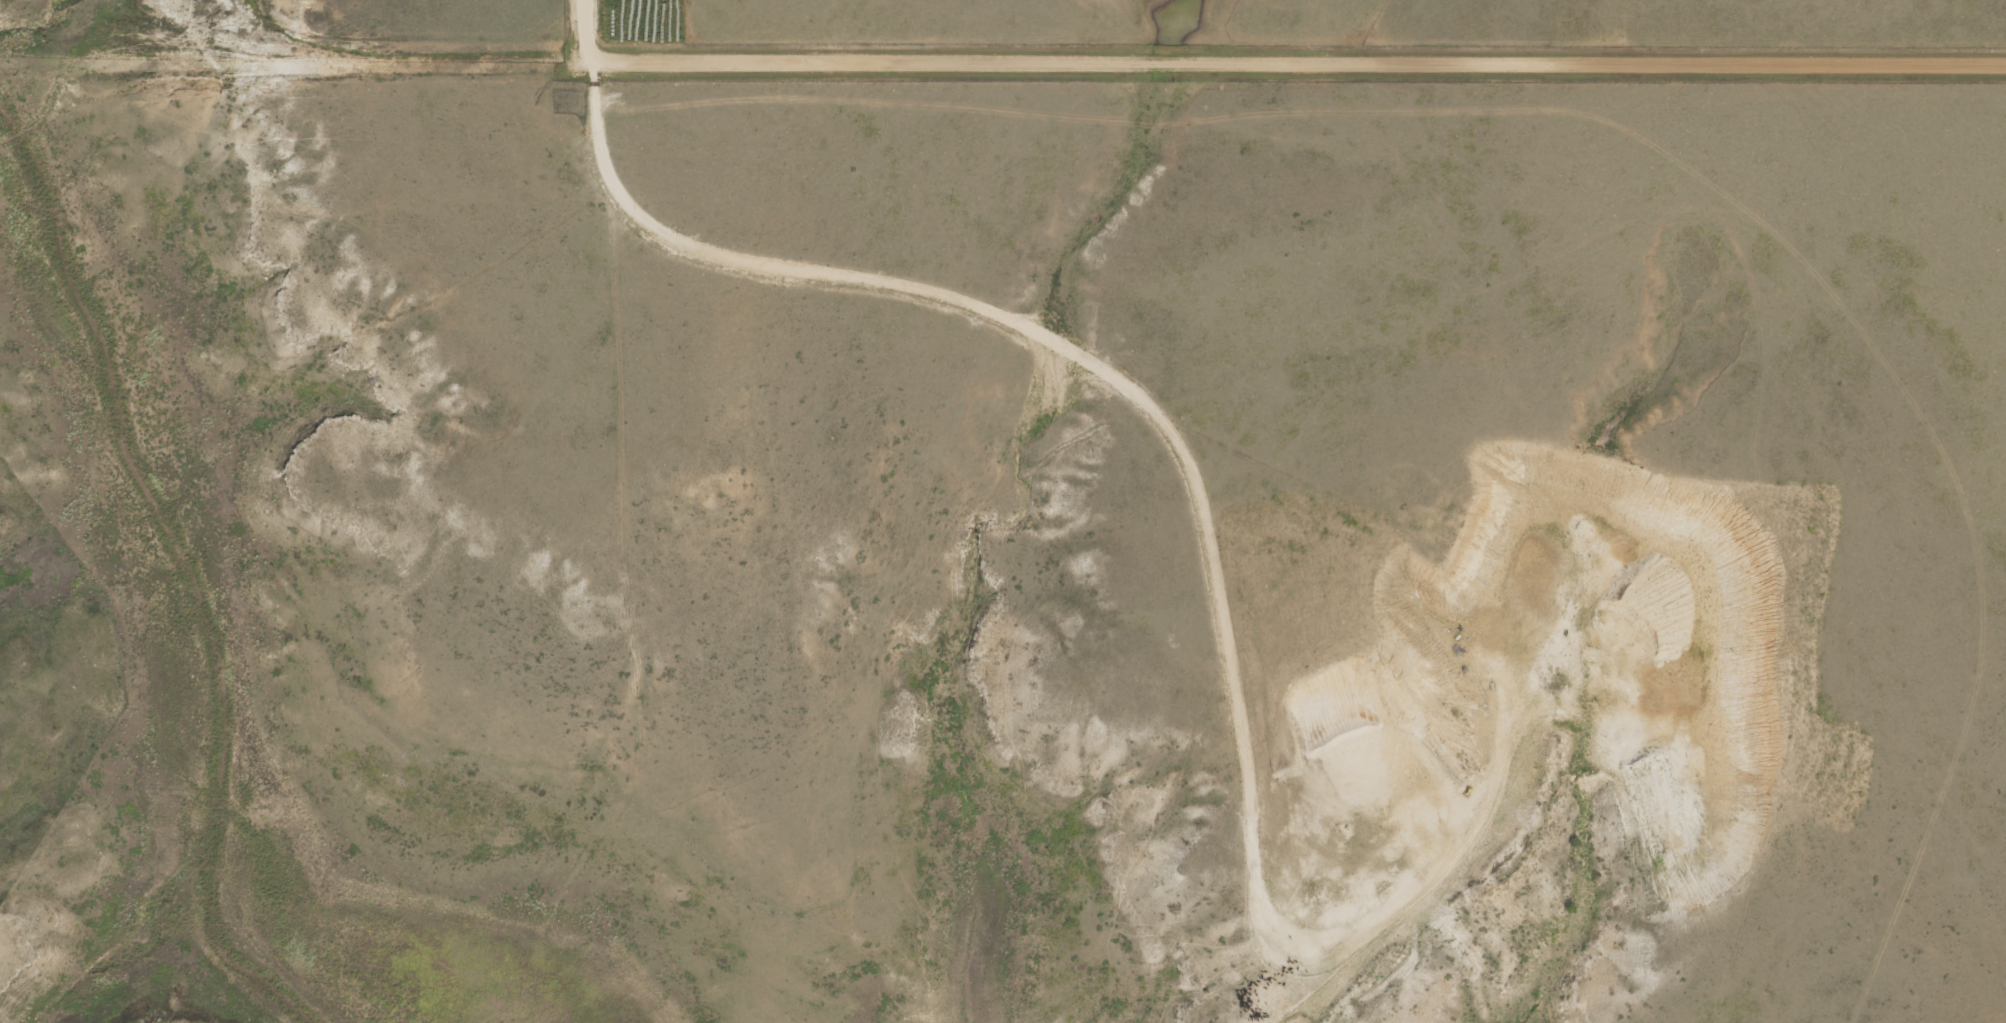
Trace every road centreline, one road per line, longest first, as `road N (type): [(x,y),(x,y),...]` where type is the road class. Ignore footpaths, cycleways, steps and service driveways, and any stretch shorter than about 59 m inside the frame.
road 1 (residential): [(0,53),(2005,62)]

